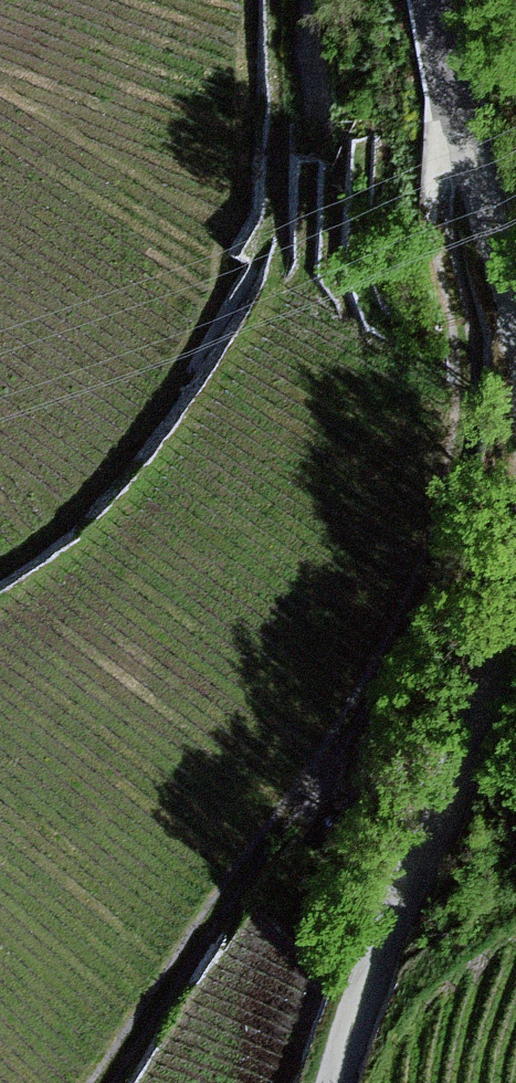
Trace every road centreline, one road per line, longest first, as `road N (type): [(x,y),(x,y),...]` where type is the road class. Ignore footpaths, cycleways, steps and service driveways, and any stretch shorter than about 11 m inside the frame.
road 1 (track): [(435,0),(445,71),(446,403),(418,527),(363,657),(269,831),(100,1082)]
road 2 (track): [(327,1082),(358,961),(452,765),(515,602)]
road 3 (track): [(515,324),(445,71)]

